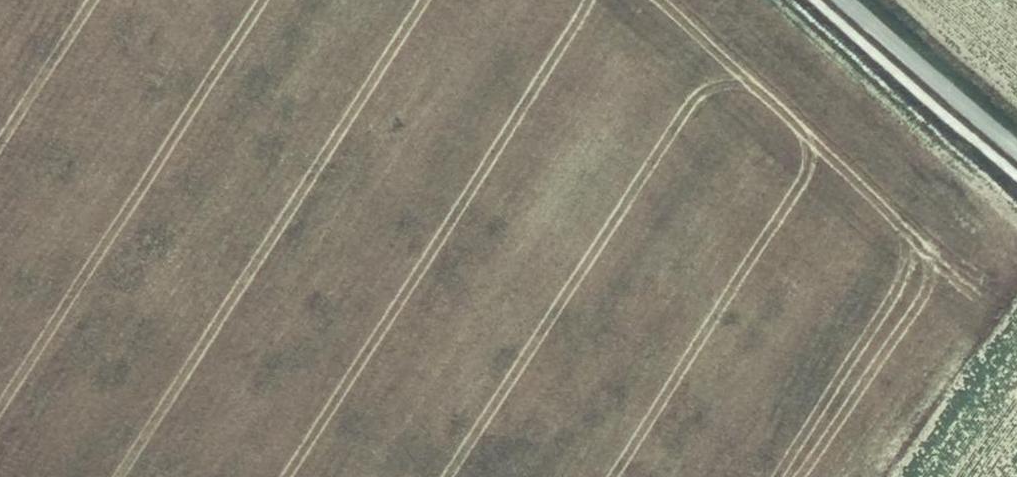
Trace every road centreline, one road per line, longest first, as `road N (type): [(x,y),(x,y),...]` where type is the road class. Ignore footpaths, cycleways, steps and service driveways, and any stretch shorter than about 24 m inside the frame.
road 1 (unclassified): [(1016,147),(849,0)]

